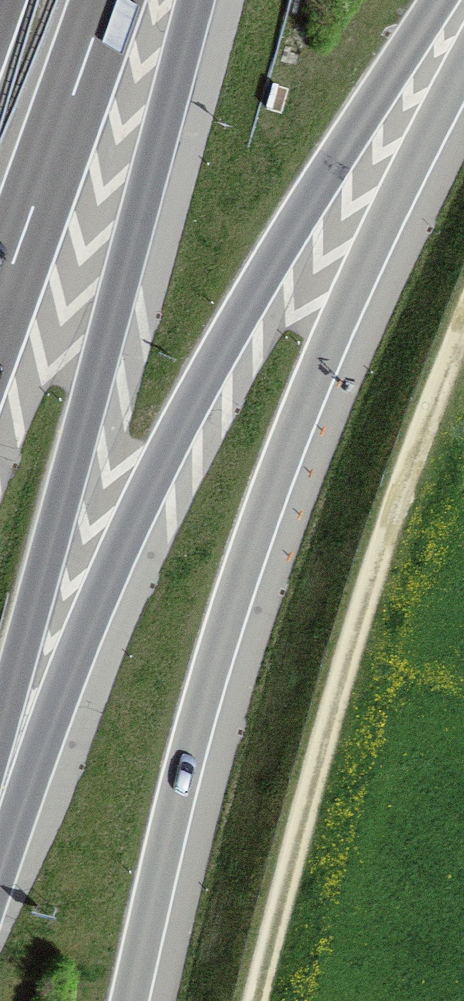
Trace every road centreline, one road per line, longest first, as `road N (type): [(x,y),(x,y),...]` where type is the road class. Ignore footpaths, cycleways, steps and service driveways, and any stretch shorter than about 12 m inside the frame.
road 1 (motorway): [(131,1000),(198,717),(265,507),(331,341),(463,64)]
road 2 (trunk): [(0,838),(183,420),(306,205),(439,0)]
road 3 (motorway): [(0,734),(196,0)]
road 4 (track): [(257,1000),(389,526),(463,325)]
road 5 (motorway): [(0,299),(106,0)]

